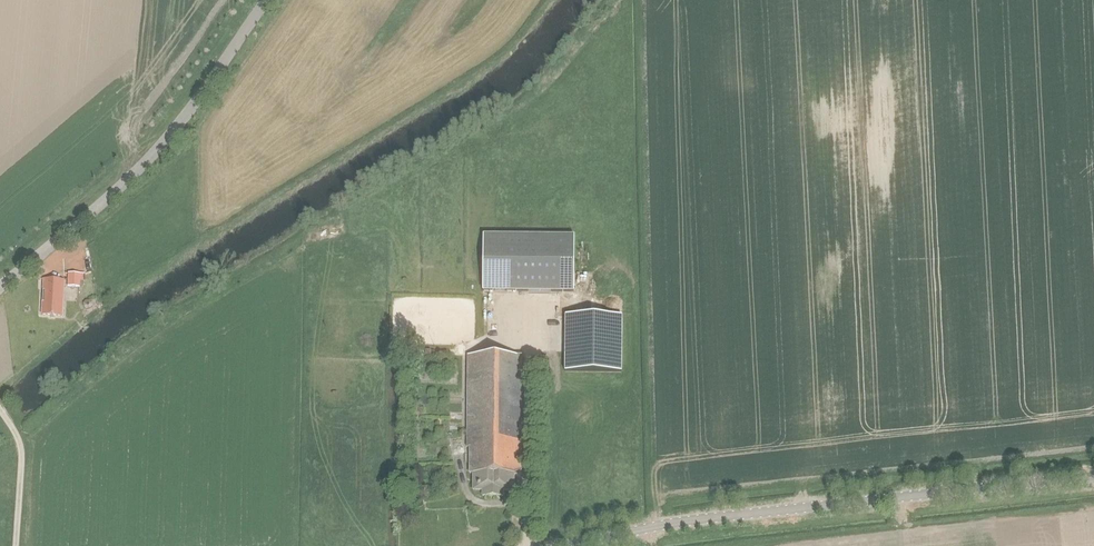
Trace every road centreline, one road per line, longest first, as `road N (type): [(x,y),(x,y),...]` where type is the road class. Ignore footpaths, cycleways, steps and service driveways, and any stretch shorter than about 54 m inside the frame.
road 1 (tertiary): [(577,545),(716,519),(1093,477)]
road 2 (tertiary): [(0,288),(142,168),(269,0)]

